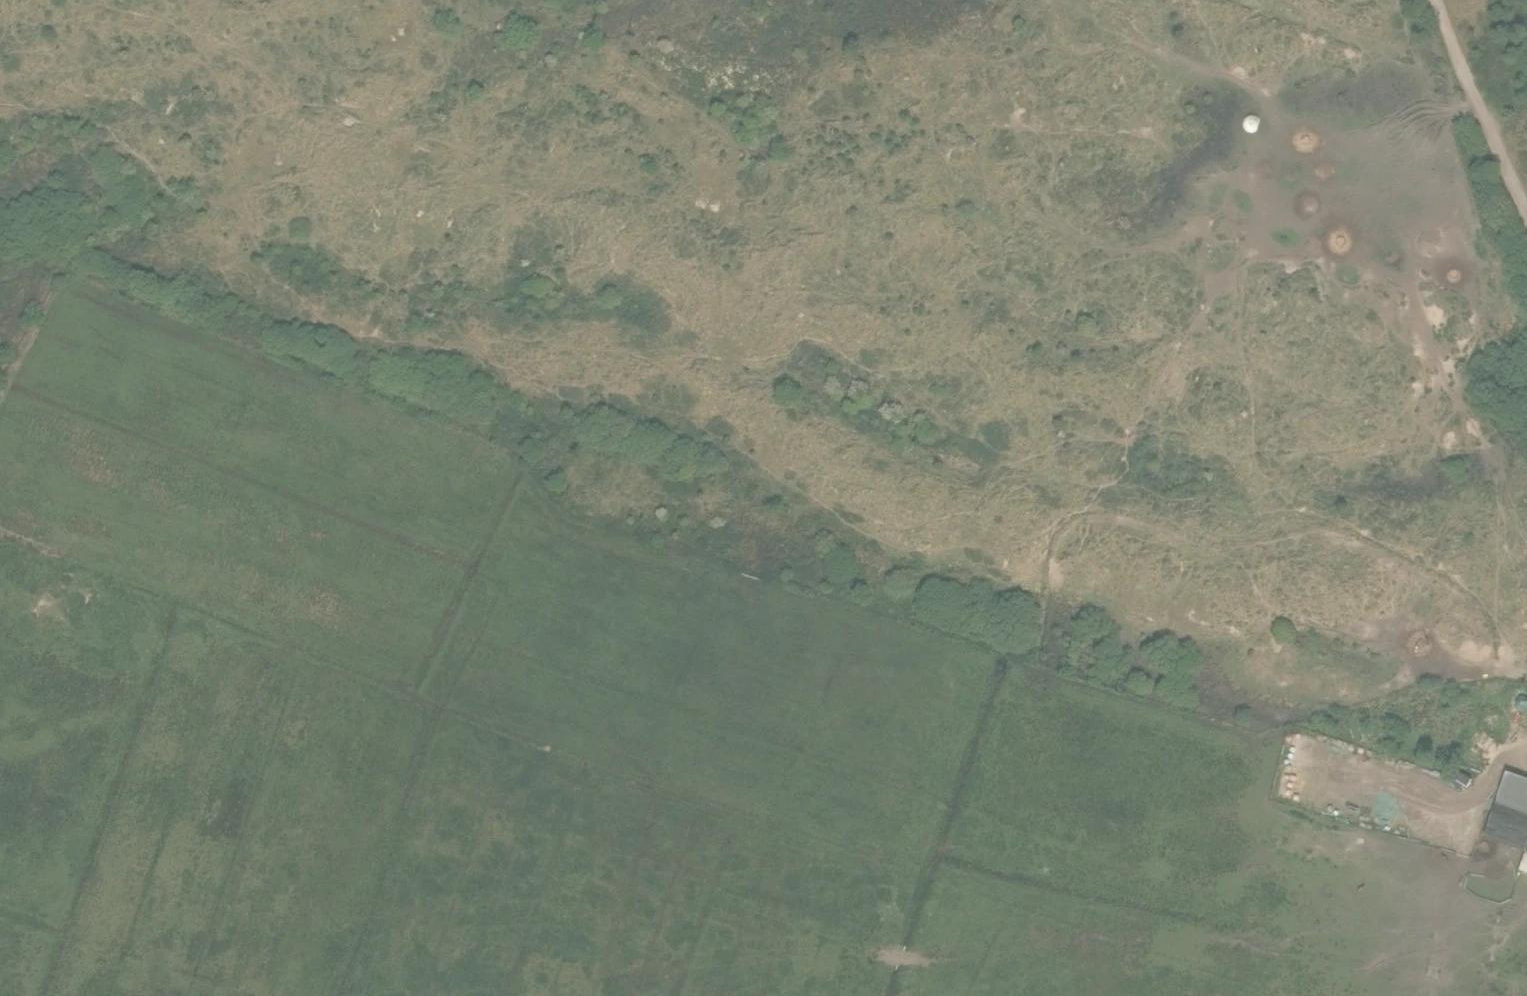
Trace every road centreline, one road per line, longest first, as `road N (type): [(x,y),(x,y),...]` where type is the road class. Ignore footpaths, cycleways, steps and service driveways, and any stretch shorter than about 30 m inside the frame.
road 1 (track): [(1439,966),(1478,797),(1526,744)]

